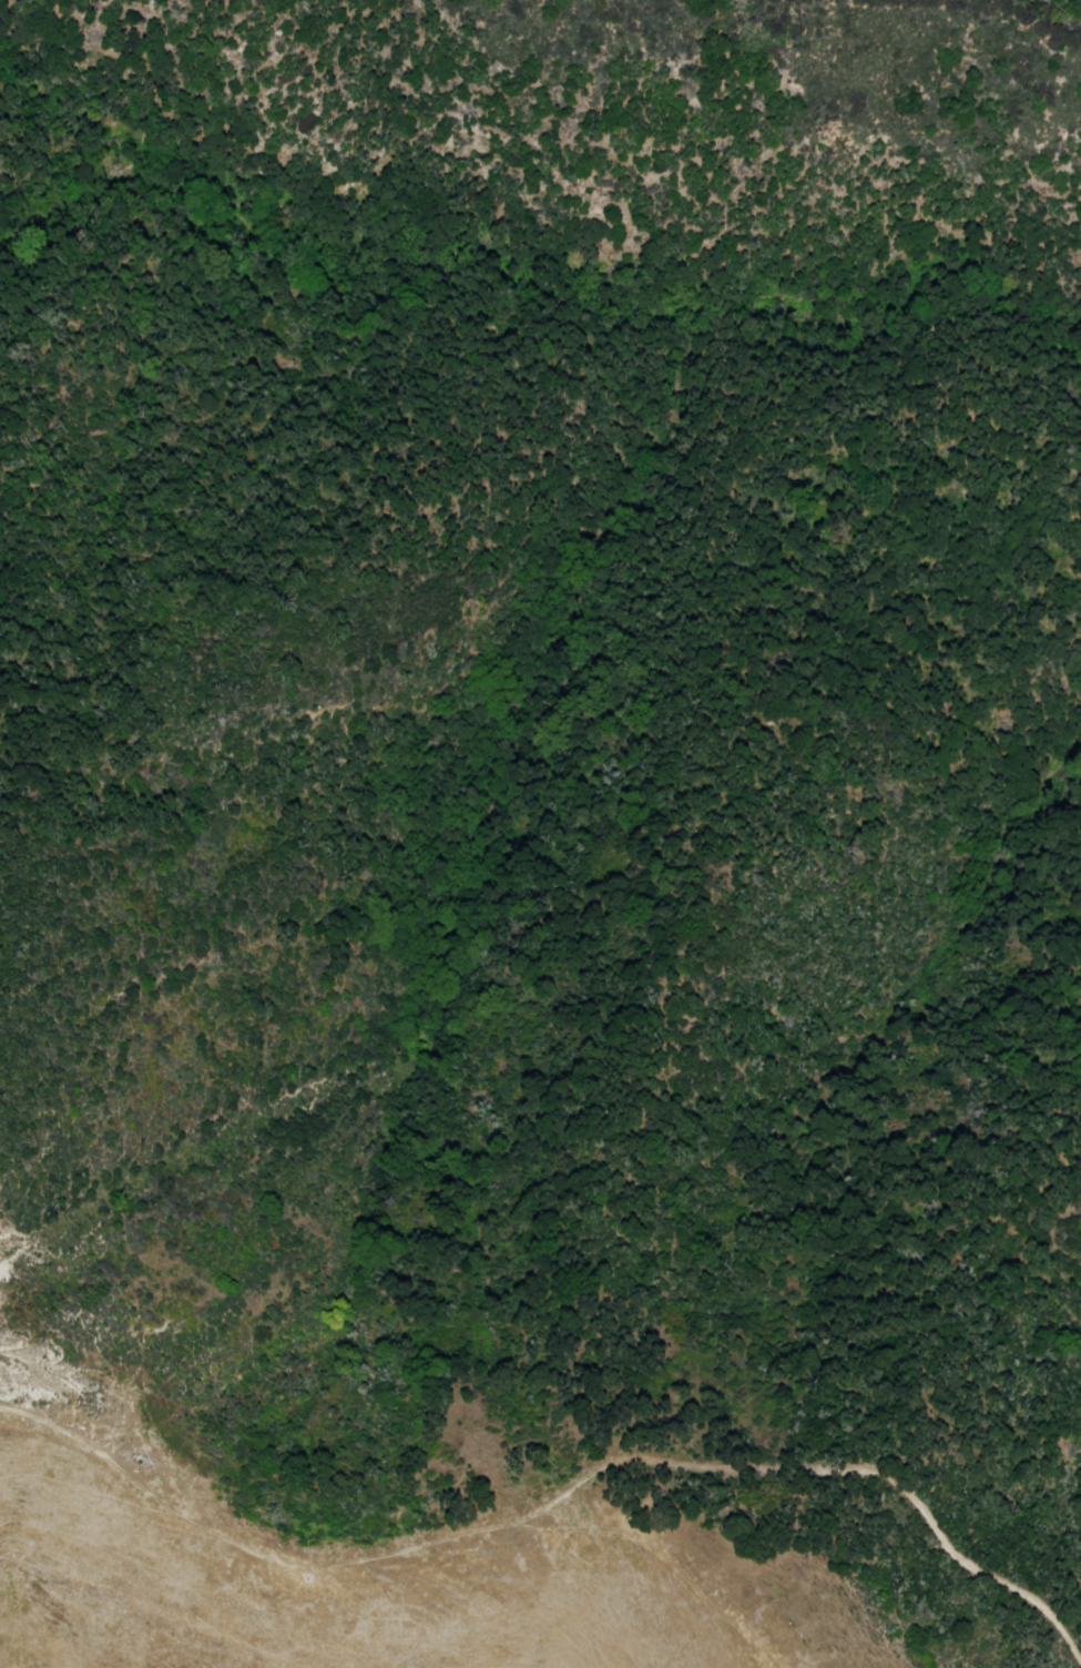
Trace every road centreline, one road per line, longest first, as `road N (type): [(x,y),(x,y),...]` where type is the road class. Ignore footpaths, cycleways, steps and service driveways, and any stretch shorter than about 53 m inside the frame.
road 1 (track): [(1080,1663),(1028,1591),(947,1540),(904,1481),(854,1466),(796,1476),(611,1464),(526,1516),(295,1568),(190,1522),(38,1412),(0,1410)]

